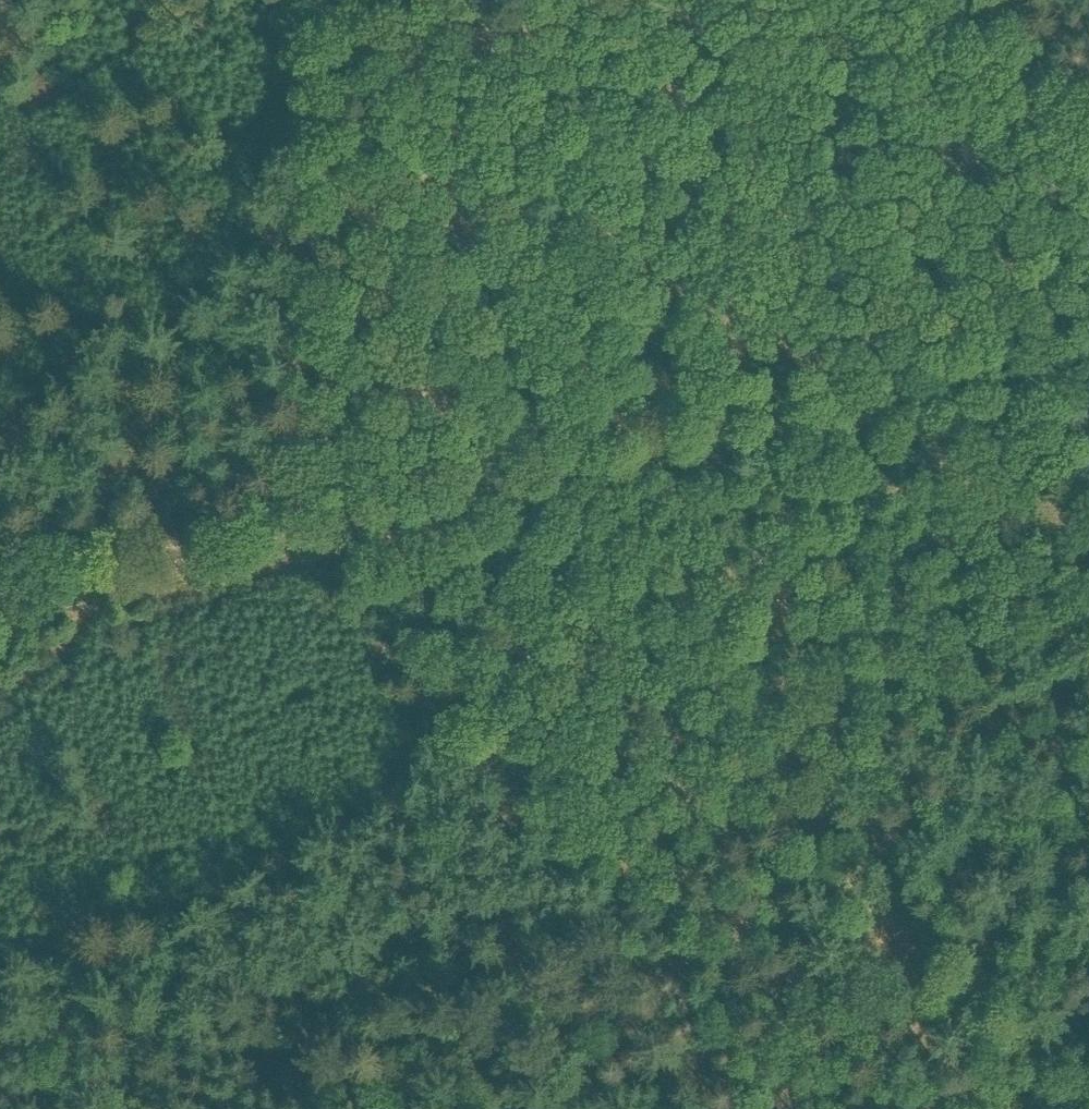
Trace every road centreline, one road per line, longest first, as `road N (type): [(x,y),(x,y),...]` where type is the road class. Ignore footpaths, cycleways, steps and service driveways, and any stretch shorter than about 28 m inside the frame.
road 1 (track): [(1088,375),(0,626)]
road 2 (unclassified): [(1088,154),(965,0)]
road 3 (track): [(1002,1050),(897,1108)]

